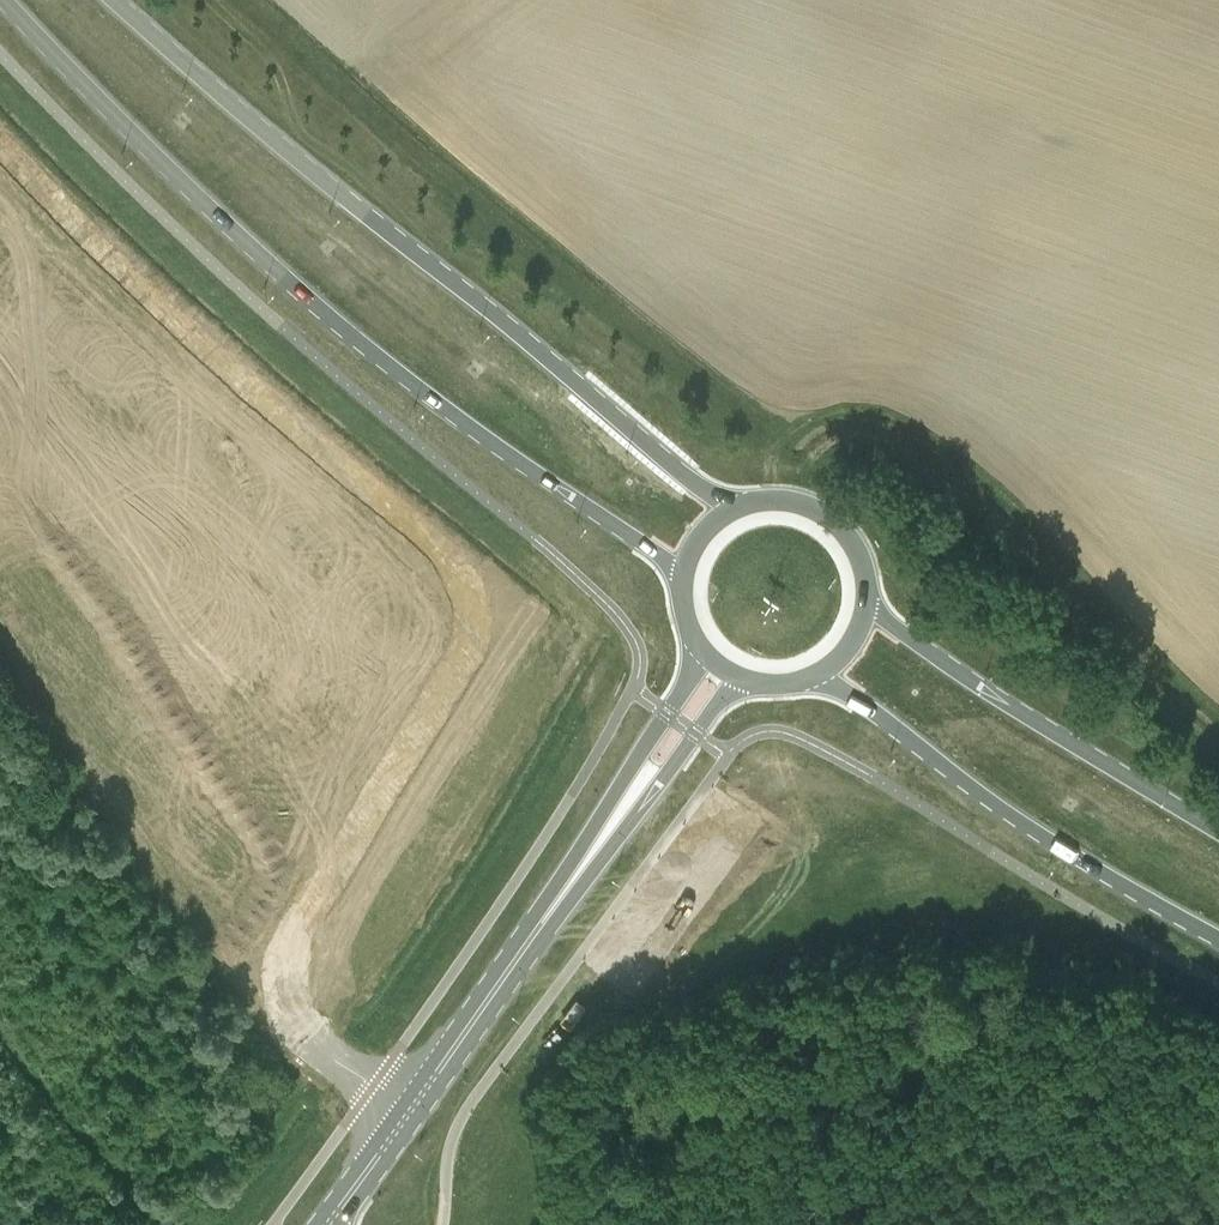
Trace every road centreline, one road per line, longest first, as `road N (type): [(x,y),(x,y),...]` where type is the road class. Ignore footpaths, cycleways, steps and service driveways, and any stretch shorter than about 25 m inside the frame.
road 1 (primary): [(3,0),(158,159),(375,355),(660,555),(683,582)]
road 2 (primary): [(738,507),(702,489),(115,0)]
road 3 (primary): [(813,678),(861,702),(1039,834),(1218,938)]
road 4 (primary): [(327,1224),(592,851)]
road 5 (primary): [(1218,831),(1044,726),(868,603)]
road 6 (track): [(177,1224),(74,1134),(0,1036)]
road 7 (primary): [(698,644),(592,851)]
road 8 (primary): [(592,851),(664,778),(721,699),(748,681)]
road 9 (primary): [(868,603),(857,547),(831,517),(776,499),(738,507)]

